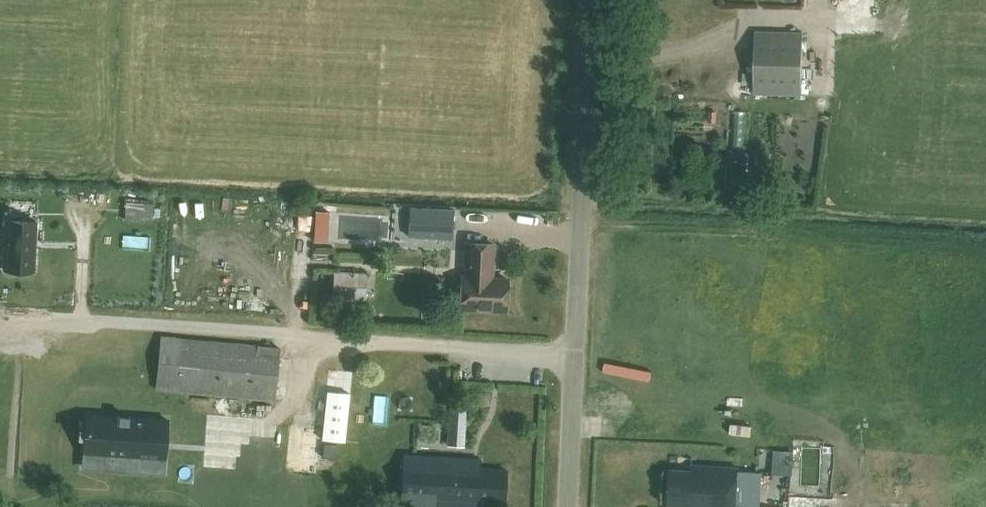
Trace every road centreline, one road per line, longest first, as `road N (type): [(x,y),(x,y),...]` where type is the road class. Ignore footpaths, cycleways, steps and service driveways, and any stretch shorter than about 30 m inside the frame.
road 1 (track): [(580,353),(142,328),(0,330)]
road 2 (unclassified): [(573,506),(596,0)]

